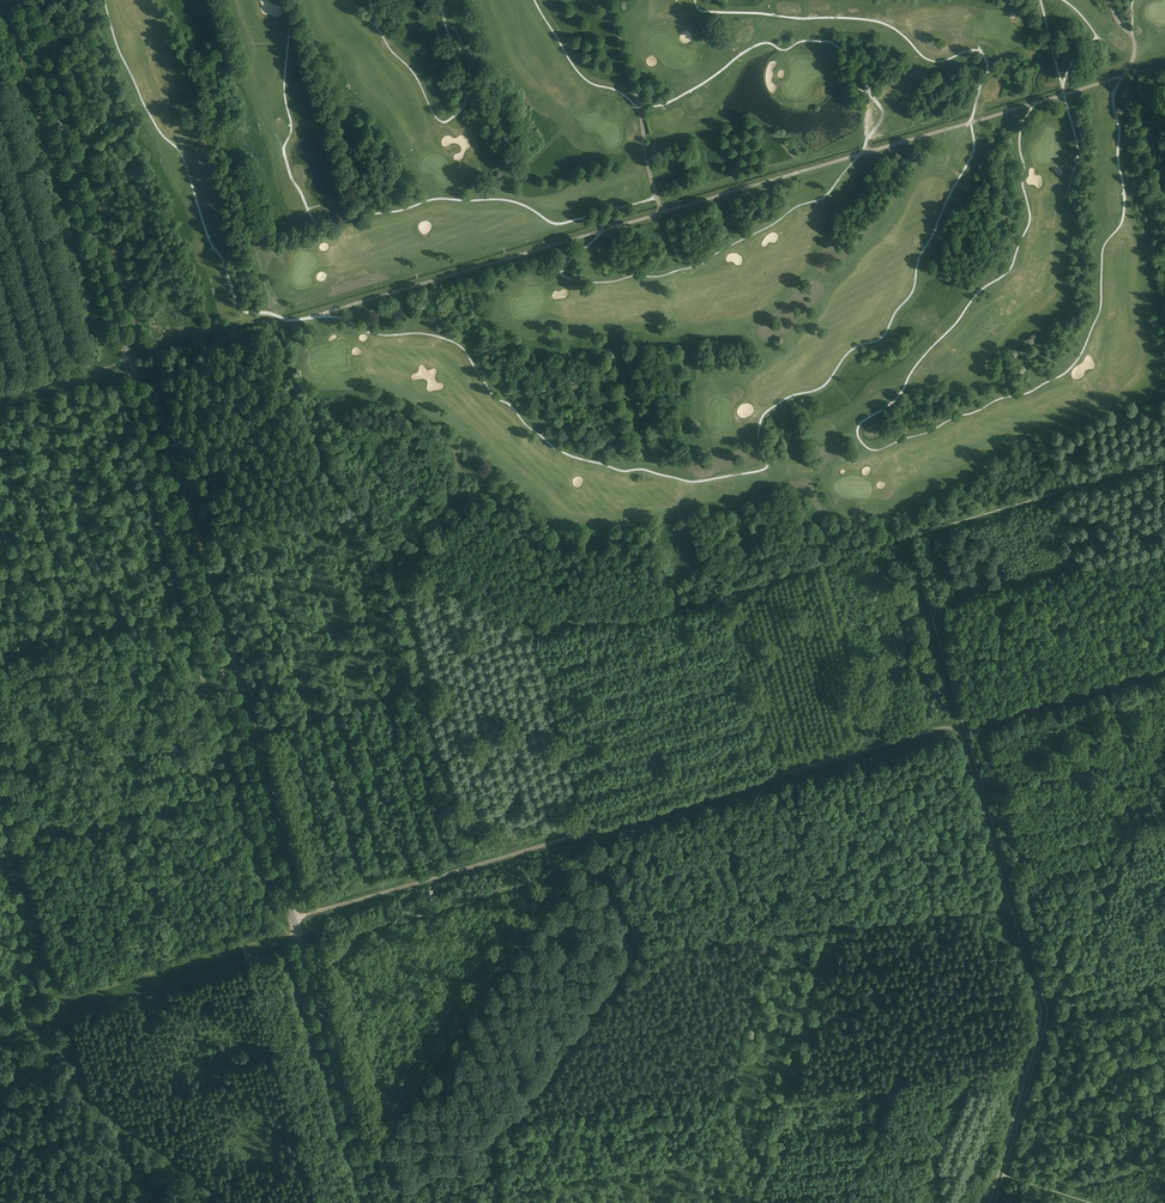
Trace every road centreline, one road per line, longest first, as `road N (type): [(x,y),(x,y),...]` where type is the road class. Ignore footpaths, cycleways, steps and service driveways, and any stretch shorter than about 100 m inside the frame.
road 1 (tertiary): [(382,1202),(24,0)]
road 2 (track): [(999,1169),(1040,1007),(963,740),(952,729),(294,918)]

